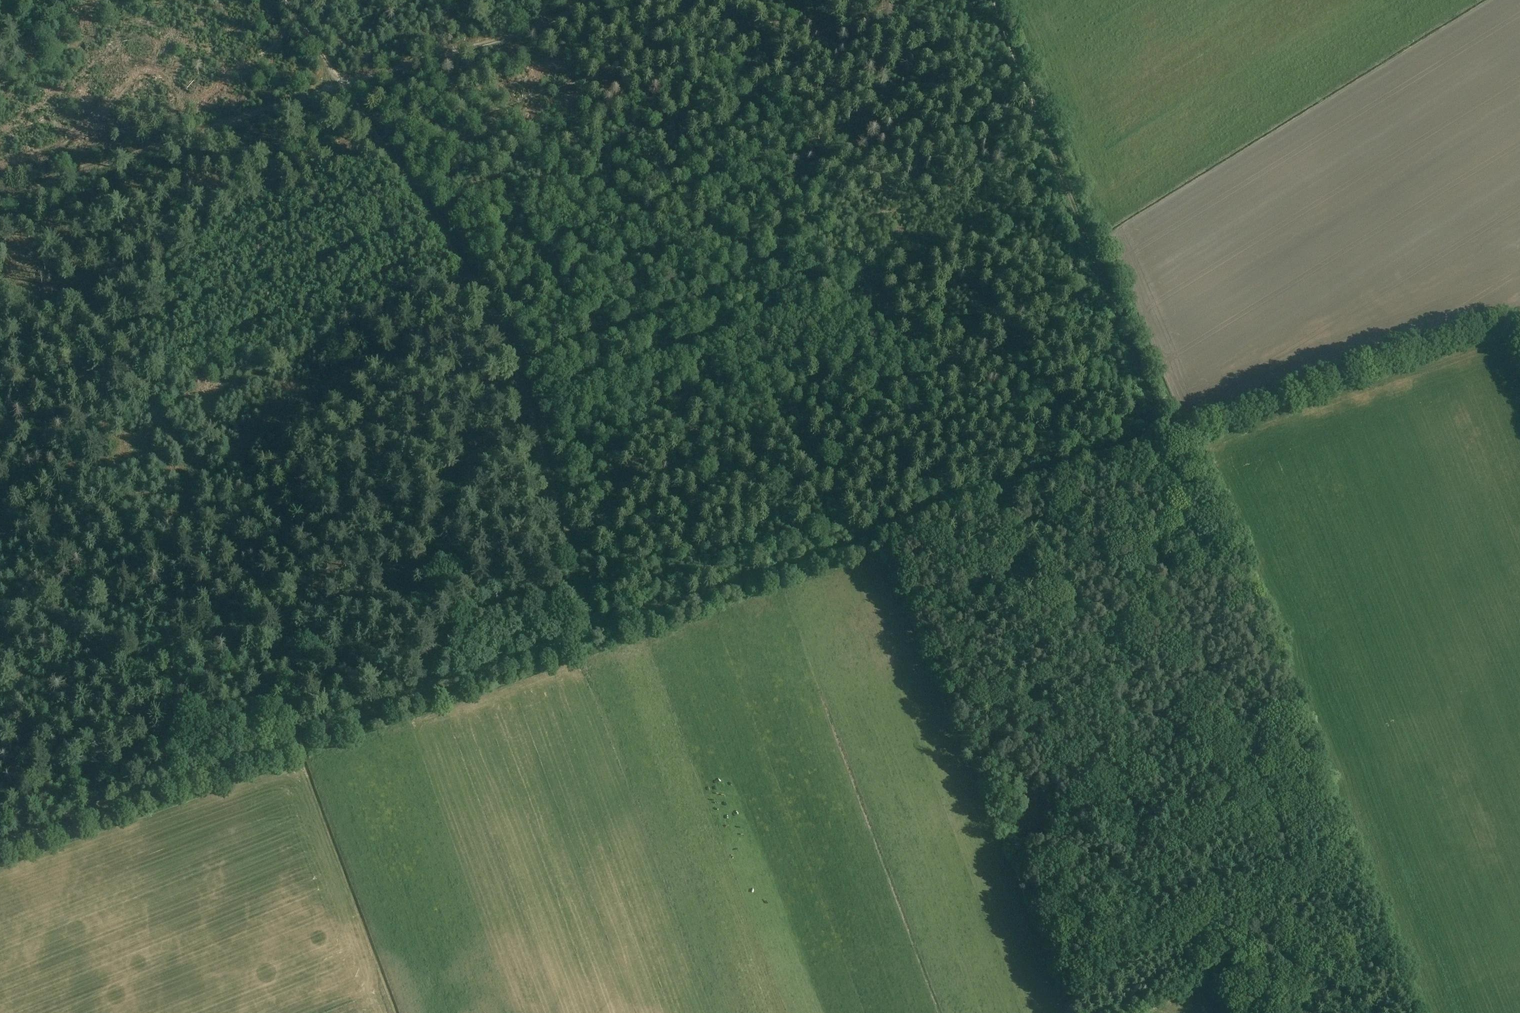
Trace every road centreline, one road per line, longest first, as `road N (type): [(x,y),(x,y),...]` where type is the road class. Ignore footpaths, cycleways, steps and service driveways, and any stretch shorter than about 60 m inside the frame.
road 1 (track): [(0,842),(1060,469),(1148,437),(1156,427)]
road 2 (track): [(340,79),(501,332),(599,654)]
road 3 (track): [(1156,427),(1192,427),(1494,323),(1519,332)]
road 4 (track): [(1156,427),(1034,115)]
road 5 (track): [(989,0),(1034,115)]

